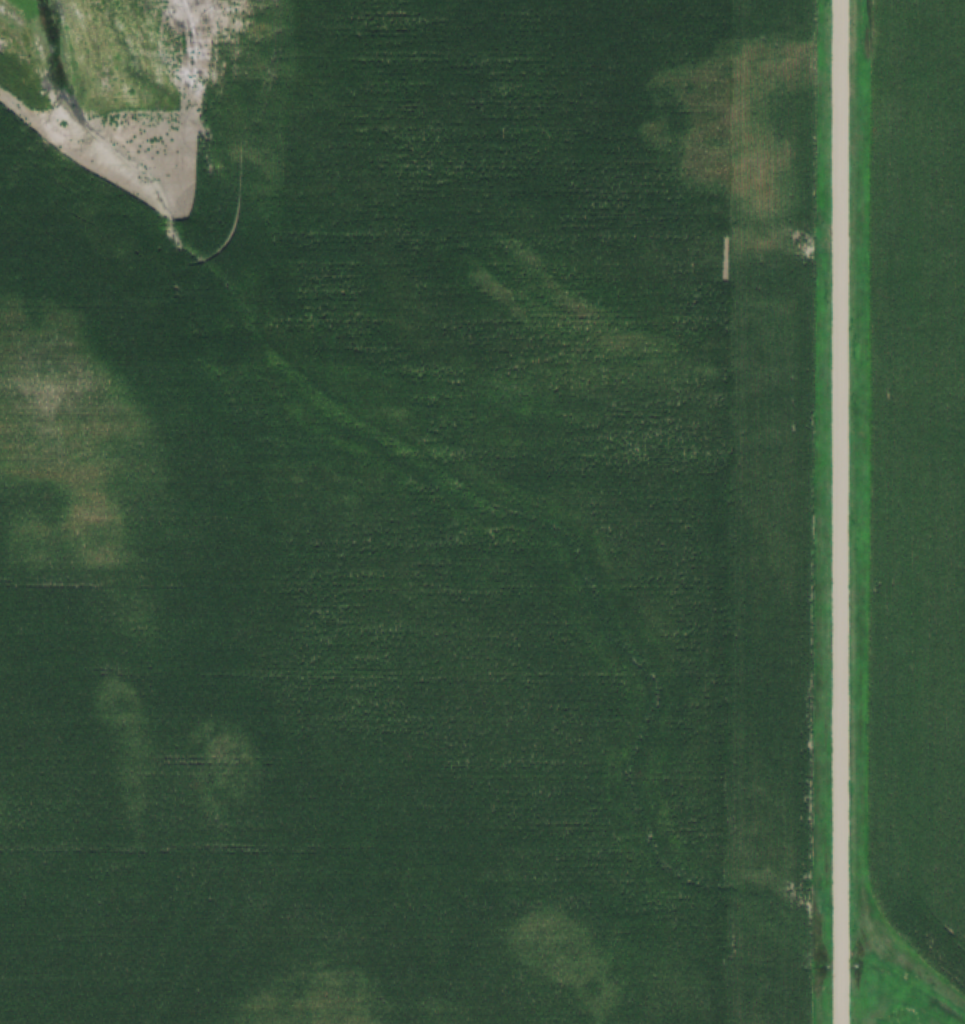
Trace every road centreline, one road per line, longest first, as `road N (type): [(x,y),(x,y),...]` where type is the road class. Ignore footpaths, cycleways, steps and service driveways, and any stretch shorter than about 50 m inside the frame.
road 1 (residential): [(844,1023),(845,0)]

